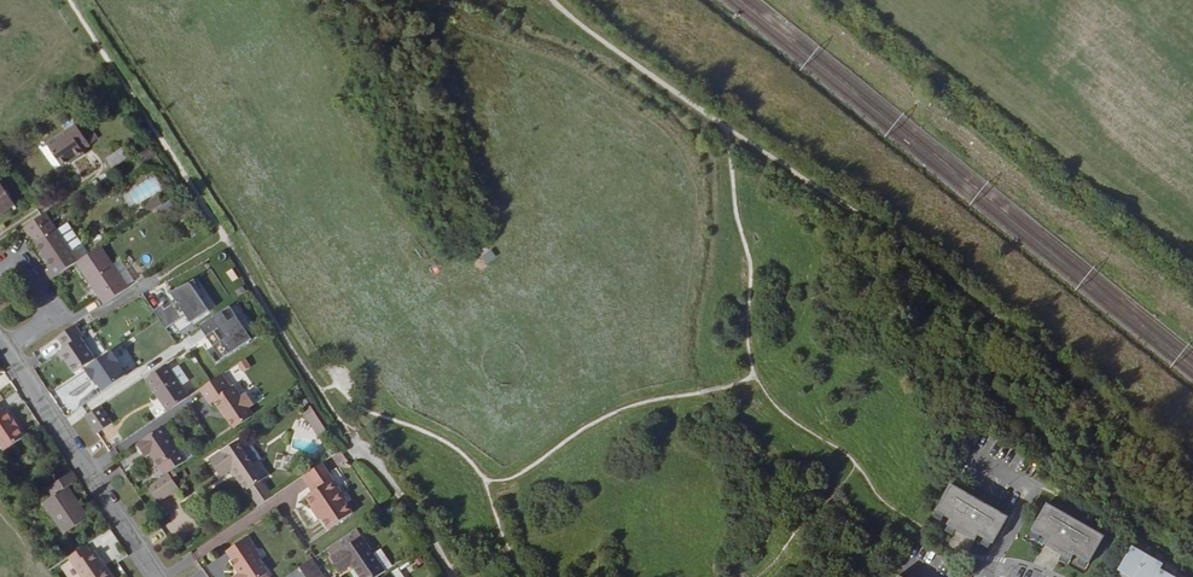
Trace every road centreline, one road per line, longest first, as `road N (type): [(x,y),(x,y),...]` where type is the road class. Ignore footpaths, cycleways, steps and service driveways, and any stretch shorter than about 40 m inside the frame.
road 1 (residential): [(6,350),(157,576)]
road 2 (track): [(302,488),(169,576)]
road 3 (residential): [(0,273),(15,263),(53,319),(6,350)]
road 4 (track): [(89,157),(95,176),(0,240)]
road 5 (track): [(195,405),(88,474)]

